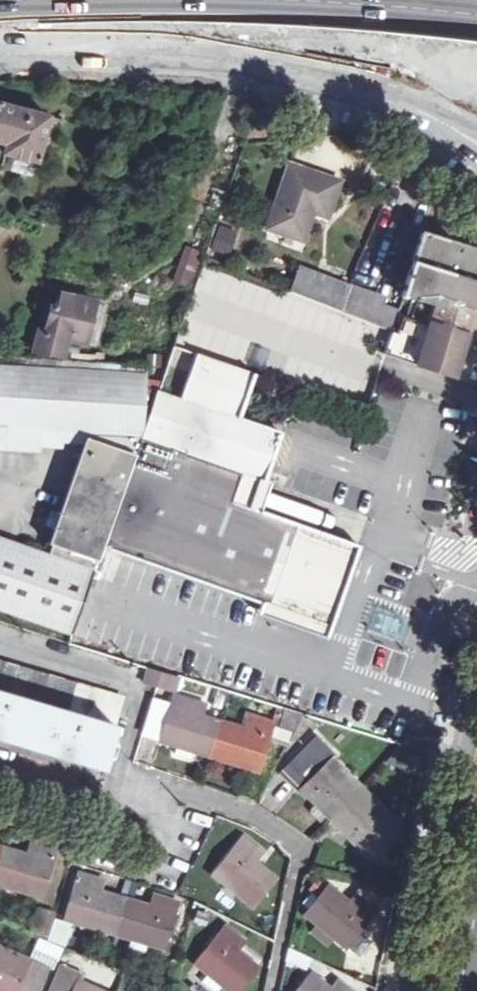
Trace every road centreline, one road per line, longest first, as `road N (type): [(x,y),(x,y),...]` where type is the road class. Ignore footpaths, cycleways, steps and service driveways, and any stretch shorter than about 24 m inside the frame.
road 1 (secondary): [(0,22),(215,31),(476,73)]
road 2 (residential): [(476,665),(414,990)]
road 3 (unclassified): [(125,769),(140,685),(0,641)]

